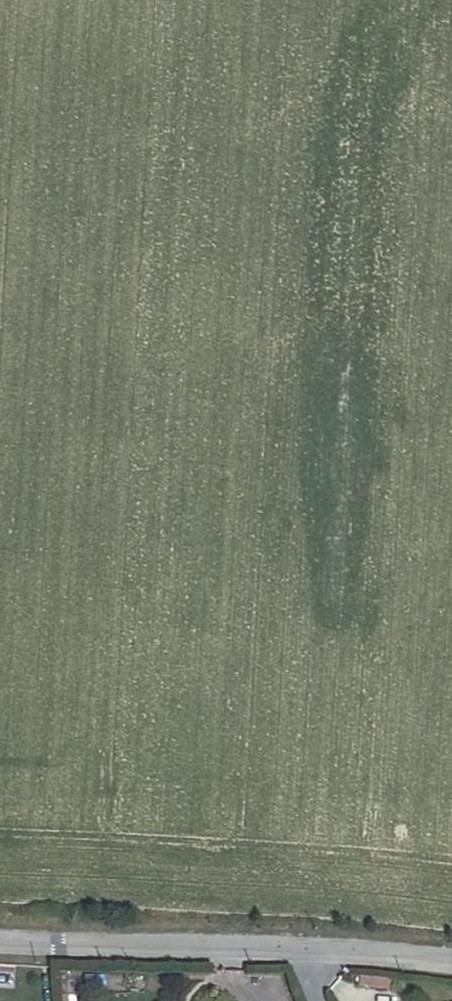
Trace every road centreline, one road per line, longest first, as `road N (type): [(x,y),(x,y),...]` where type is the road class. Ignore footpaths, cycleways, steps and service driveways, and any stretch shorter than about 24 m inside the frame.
road 1 (residential): [(451,970),(303,954),(0,944)]

